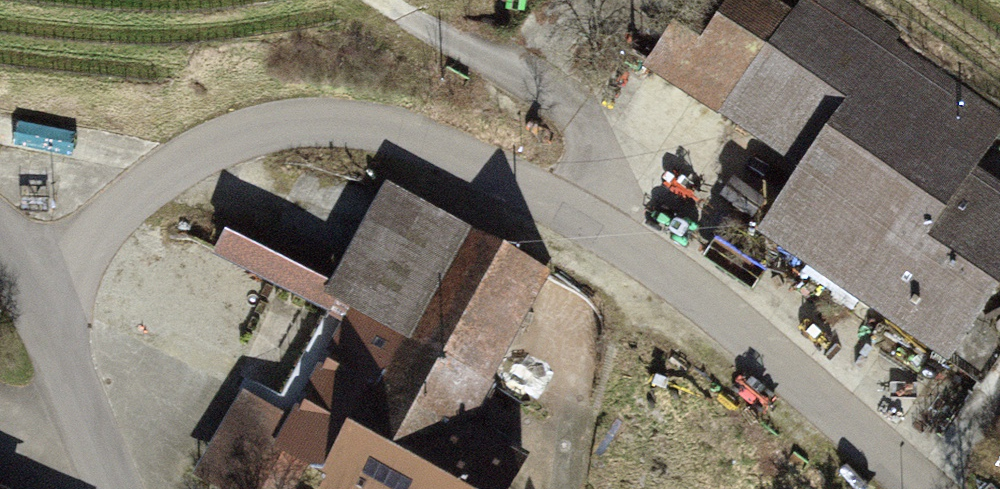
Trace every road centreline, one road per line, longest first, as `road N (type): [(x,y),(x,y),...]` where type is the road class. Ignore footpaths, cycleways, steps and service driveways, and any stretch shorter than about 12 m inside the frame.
road 1 (residential): [(118,488),(43,281),(205,143),(336,118),(448,151),(578,219),(788,366),(931,488)]
road 2 (track): [(376,0),(587,128),(578,219)]

